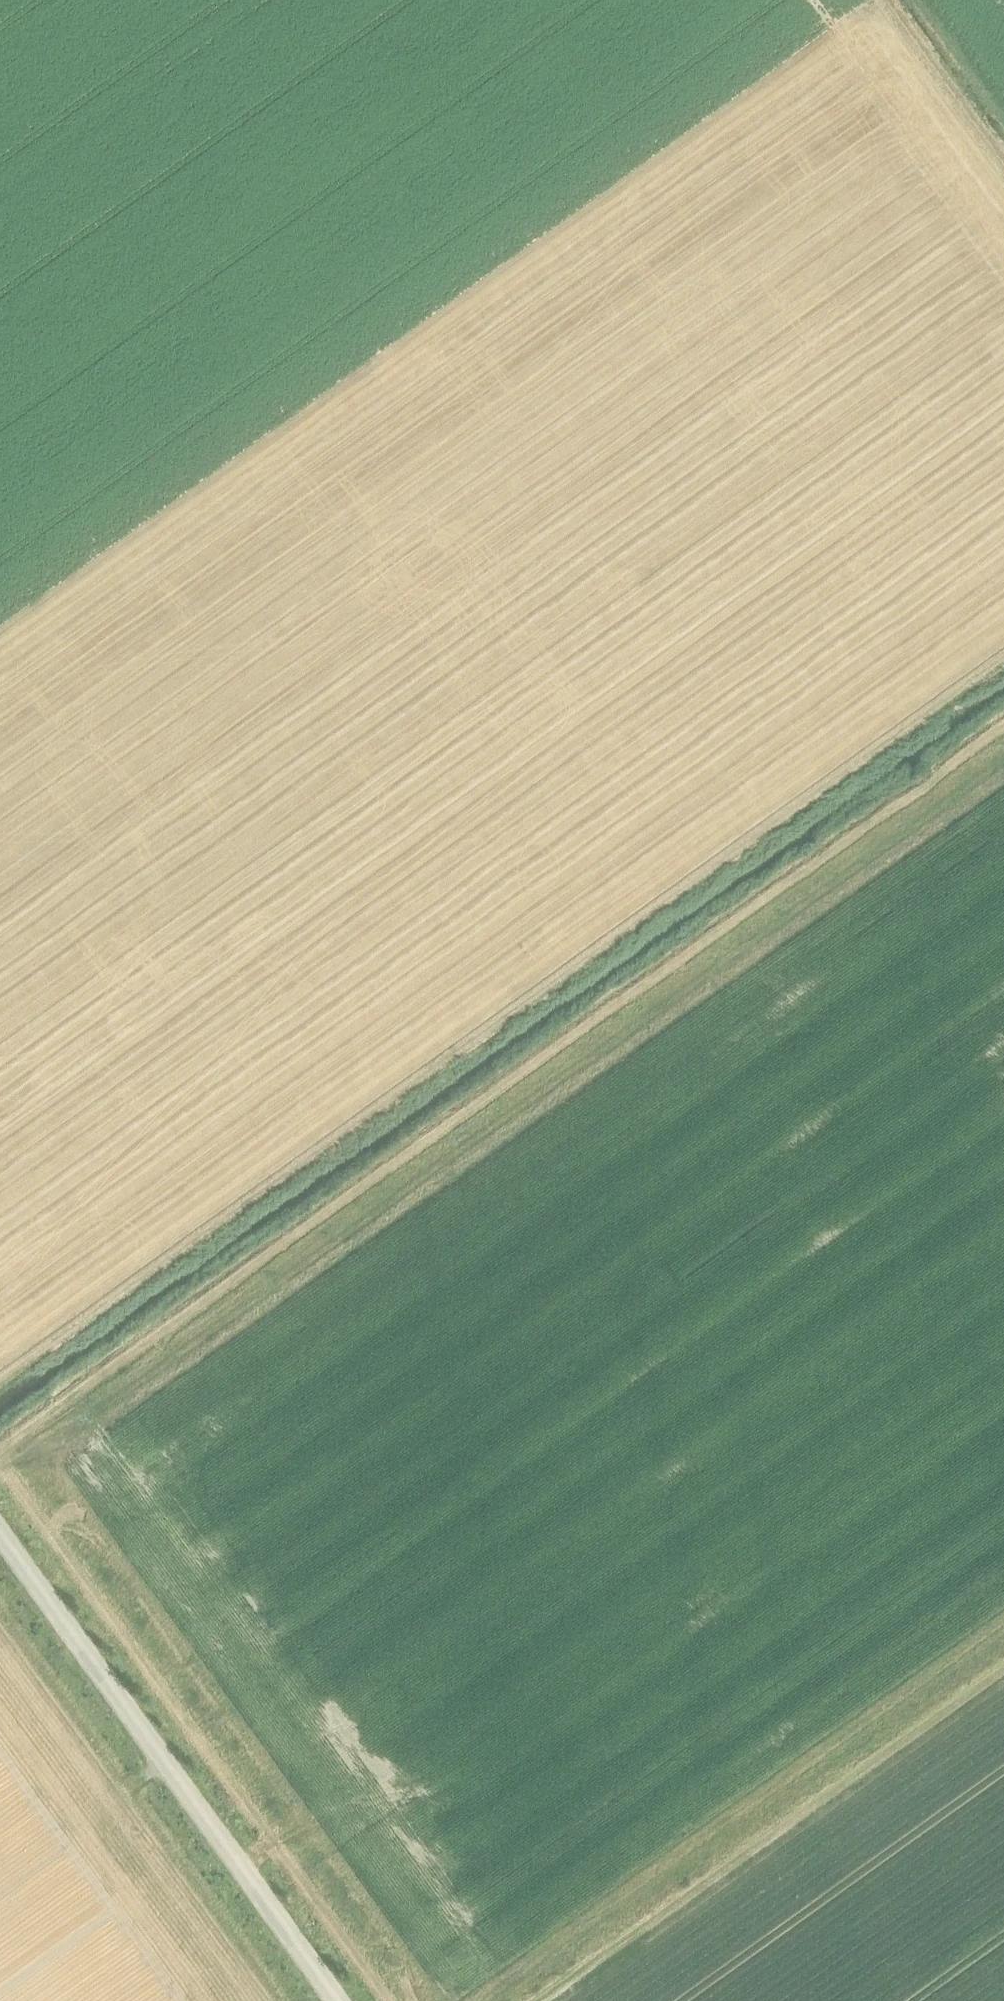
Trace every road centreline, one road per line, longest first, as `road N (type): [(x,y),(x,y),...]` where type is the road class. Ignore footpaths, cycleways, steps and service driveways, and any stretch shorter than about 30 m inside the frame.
road 1 (tertiary): [(337,2000),(0,1535)]

